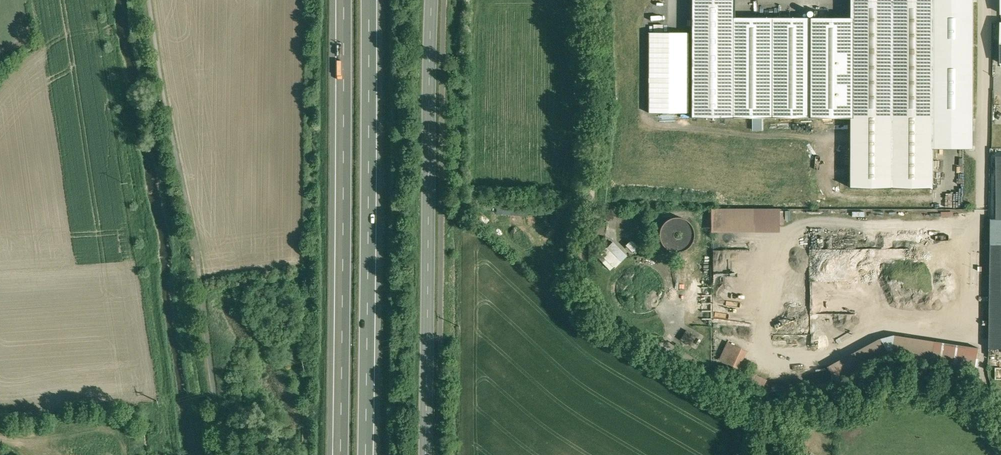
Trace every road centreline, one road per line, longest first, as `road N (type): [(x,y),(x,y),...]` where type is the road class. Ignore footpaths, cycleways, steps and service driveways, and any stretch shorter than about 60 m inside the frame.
road 1 (secondary): [(431,0),(425,454)]
road 2 (motorway): [(340,0),(336,454)]
road 3 (motorway): [(370,454),(374,0)]
road 4 (track): [(990,0),(984,263)]

